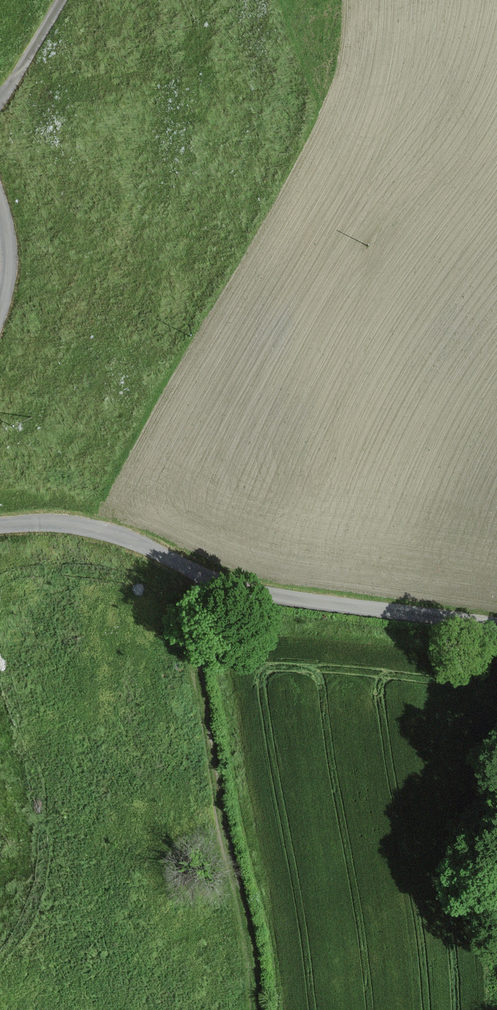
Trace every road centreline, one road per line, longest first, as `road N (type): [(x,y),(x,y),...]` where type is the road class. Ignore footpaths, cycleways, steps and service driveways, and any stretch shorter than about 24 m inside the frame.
road 1 (unclassified): [(496,627),(257,592),(92,531),(0,527)]
road 2 (track): [(252,1009),(192,636),(207,576)]

